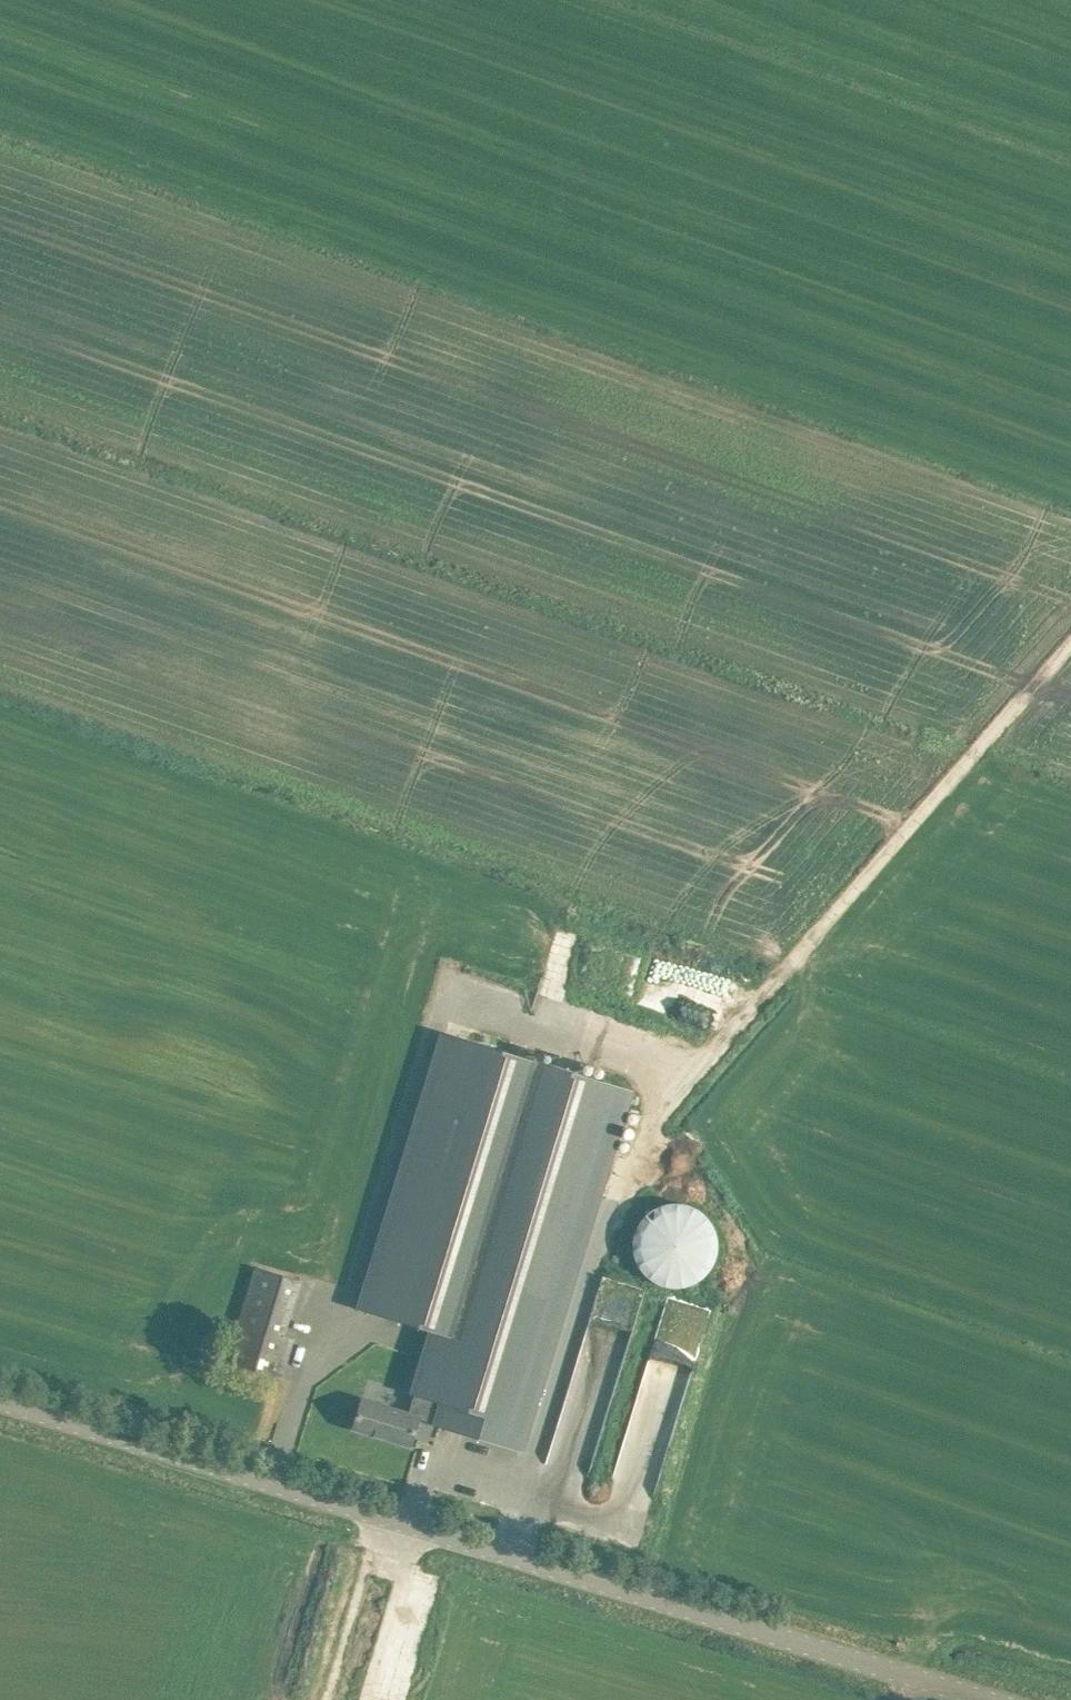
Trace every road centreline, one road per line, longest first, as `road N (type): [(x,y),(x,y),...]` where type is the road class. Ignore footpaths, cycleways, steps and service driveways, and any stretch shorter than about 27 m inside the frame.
road 1 (unclassified): [(984,1699),(0,1406)]

